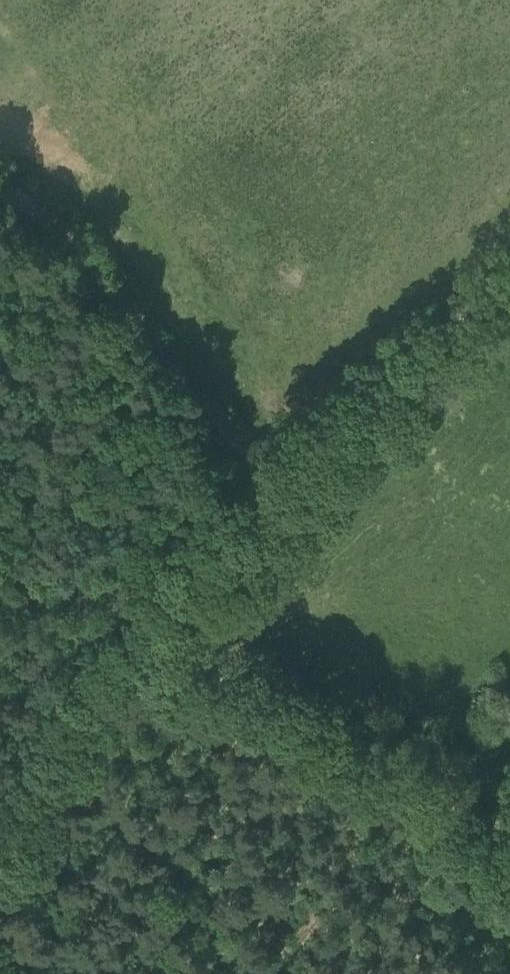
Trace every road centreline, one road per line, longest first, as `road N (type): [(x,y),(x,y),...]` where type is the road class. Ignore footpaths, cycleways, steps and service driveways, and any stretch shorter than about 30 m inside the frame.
road 1 (track): [(138,634),(509,829)]
road 2 (track): [(278,490),(509,282)]
road 3 (track): [(0,189),(62,229),(153,338)]
road 4 (track): [(0,870),(106,689)]
road 5 (track): [(138,634),(278,490)]
road 6 (track): [(153,338),(278,490)]

